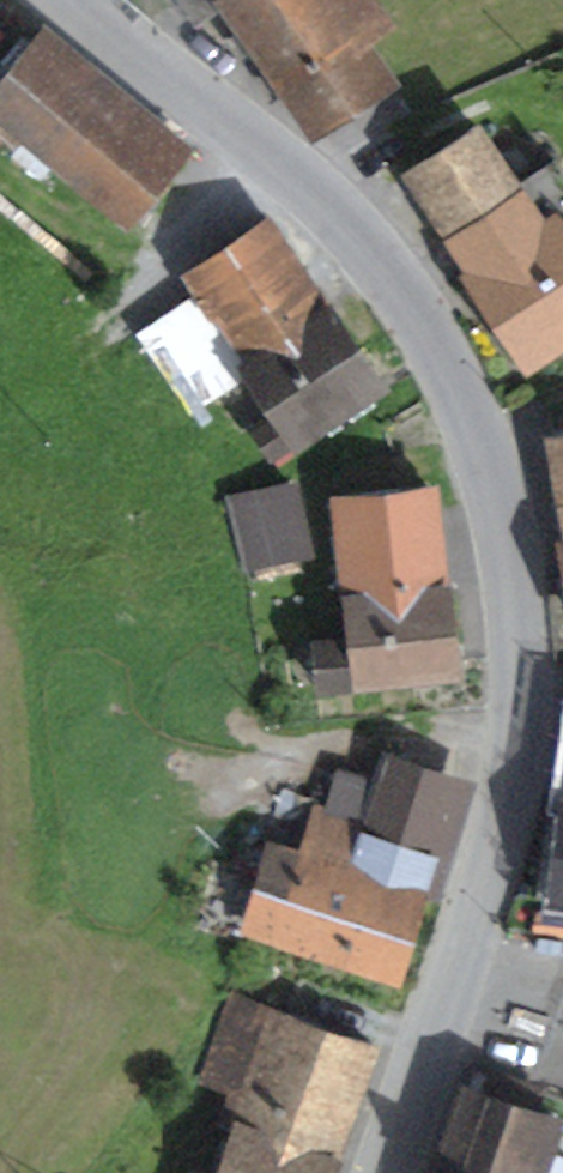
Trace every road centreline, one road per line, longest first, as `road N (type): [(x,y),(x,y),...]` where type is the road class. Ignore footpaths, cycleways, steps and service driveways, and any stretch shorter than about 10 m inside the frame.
road 1 (tertiary): [(77,0),(236,122),(327,203),(404,286),(493,467),(520,651),(514,750),(498,860),(388,1172)]

